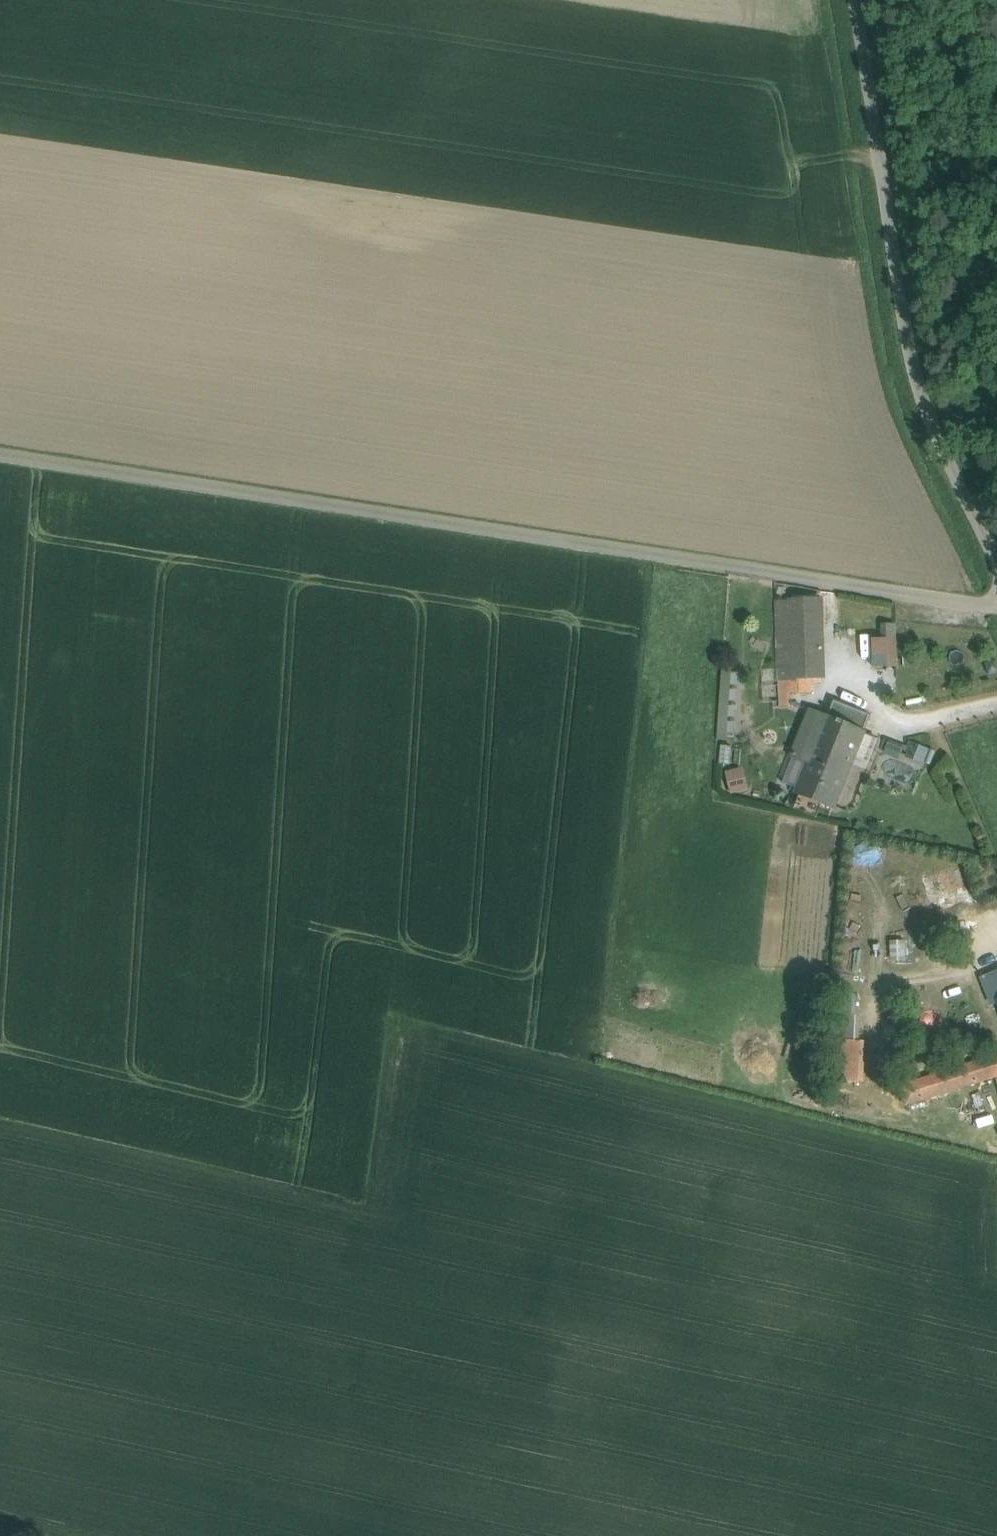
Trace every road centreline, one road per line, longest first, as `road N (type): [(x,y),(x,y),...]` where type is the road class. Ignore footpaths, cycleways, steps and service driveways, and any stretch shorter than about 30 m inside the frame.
road 1 (track): [(996,603),(0,457)]
road 2 (track): [(861,0),(915,310),(948,430),(996,541)]
road 3 (track): [(847,683),(892,716),(921,720),(996,701)]

